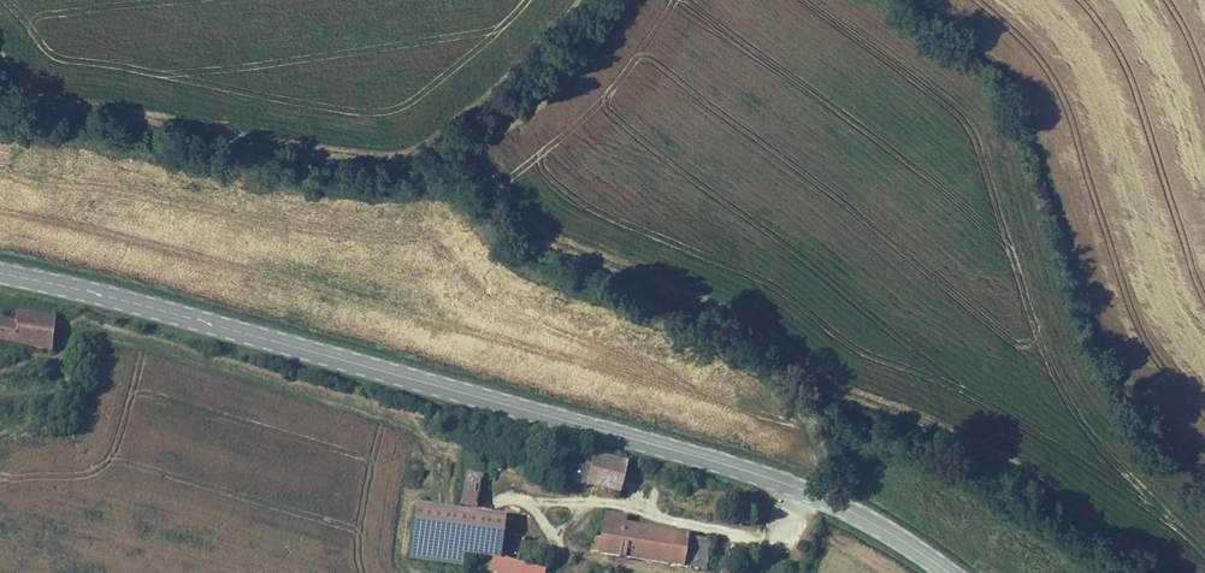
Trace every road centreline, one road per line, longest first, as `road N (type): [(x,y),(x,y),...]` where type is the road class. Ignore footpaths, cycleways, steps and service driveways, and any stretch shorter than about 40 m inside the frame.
road 1 (tertiary): [(946,572),(868,522),(760,476),(0,275)]
road 2 (track): [(886,0),(1014,90),(1107,361),(1204,491)]

